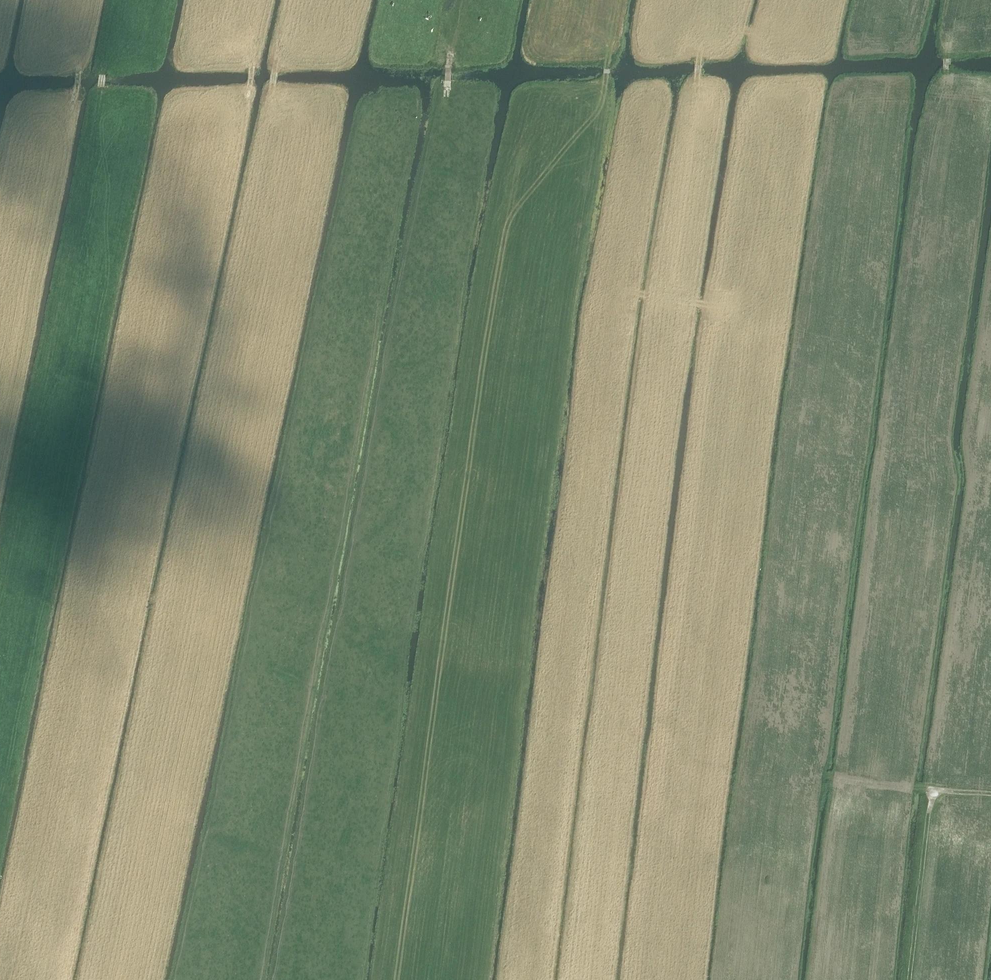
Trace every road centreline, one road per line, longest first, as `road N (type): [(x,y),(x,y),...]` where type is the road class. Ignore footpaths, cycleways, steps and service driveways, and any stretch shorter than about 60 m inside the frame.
road 1 (track): [(0,417),(52,156),(78,87),(68,0)]

